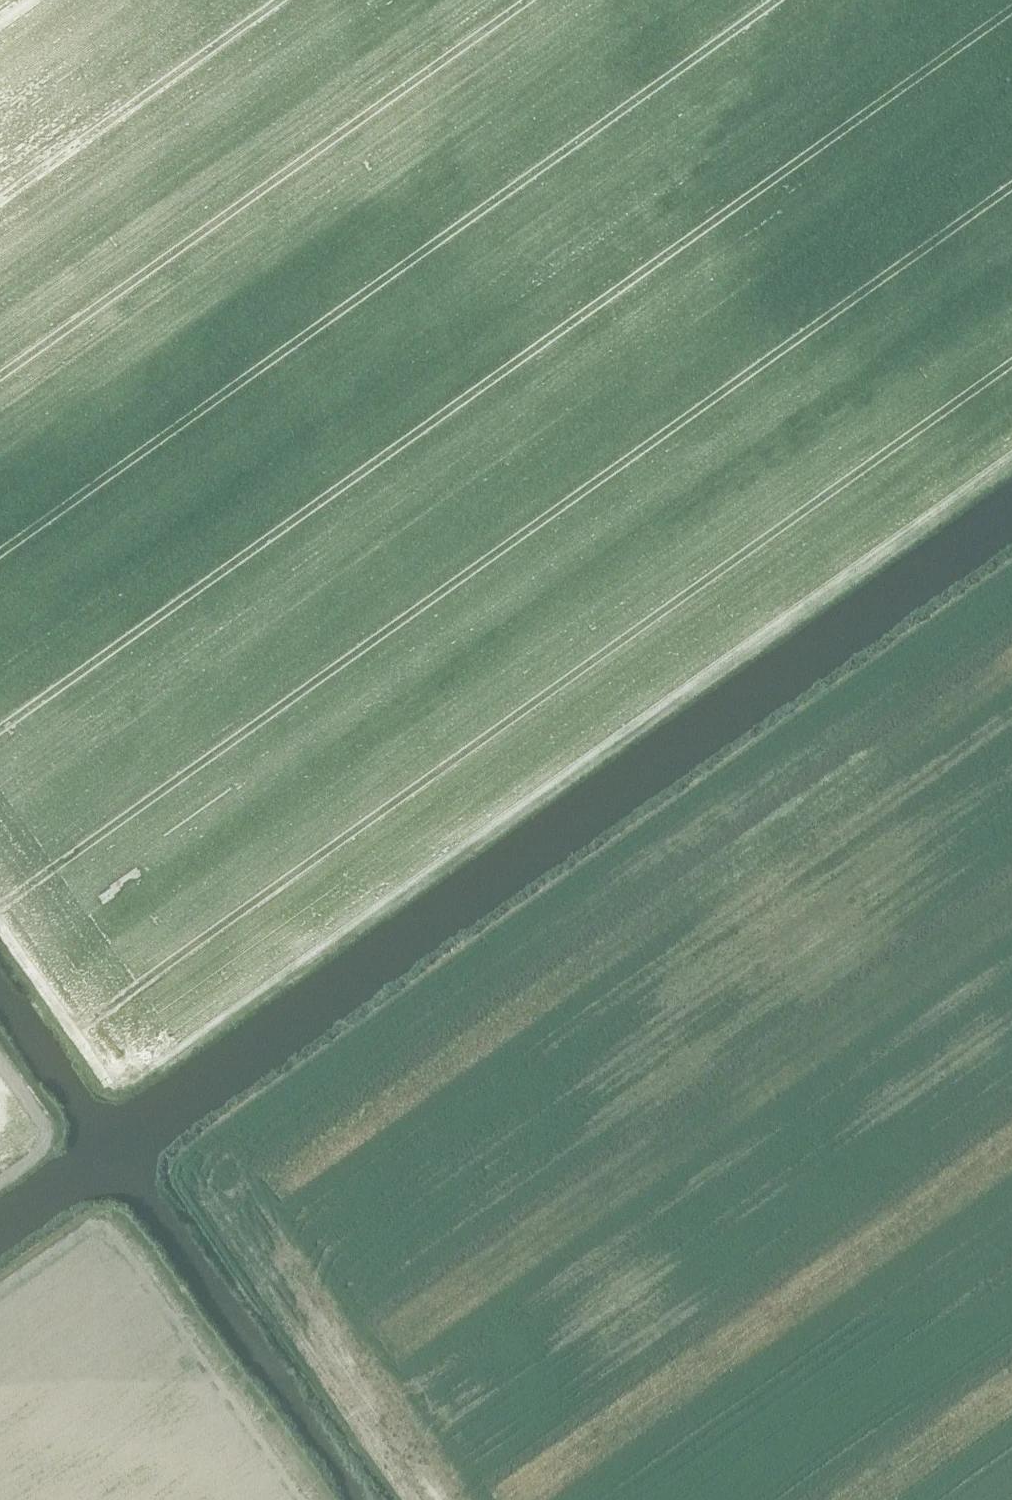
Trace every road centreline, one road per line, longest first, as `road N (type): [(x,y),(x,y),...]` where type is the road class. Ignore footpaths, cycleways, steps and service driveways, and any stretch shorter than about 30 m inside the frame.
road 1 (track): [(0,925),(72,1025)]

